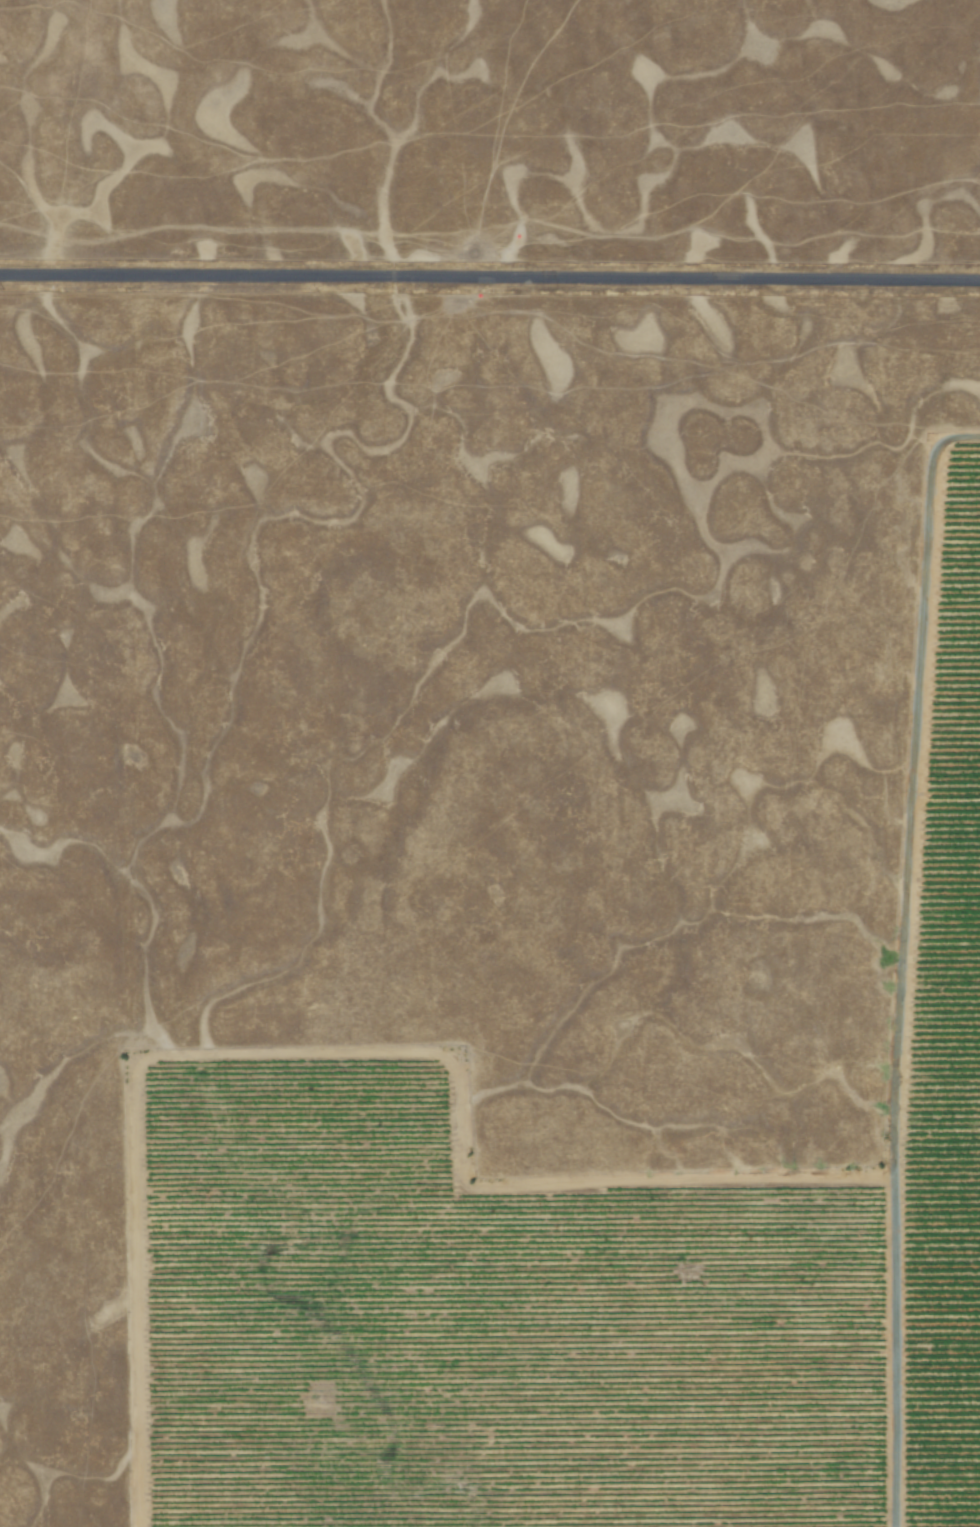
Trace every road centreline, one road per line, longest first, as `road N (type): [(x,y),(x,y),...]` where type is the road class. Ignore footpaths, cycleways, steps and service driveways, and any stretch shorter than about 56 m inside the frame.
road 1 (residential): [(0,273),(979,280)]

